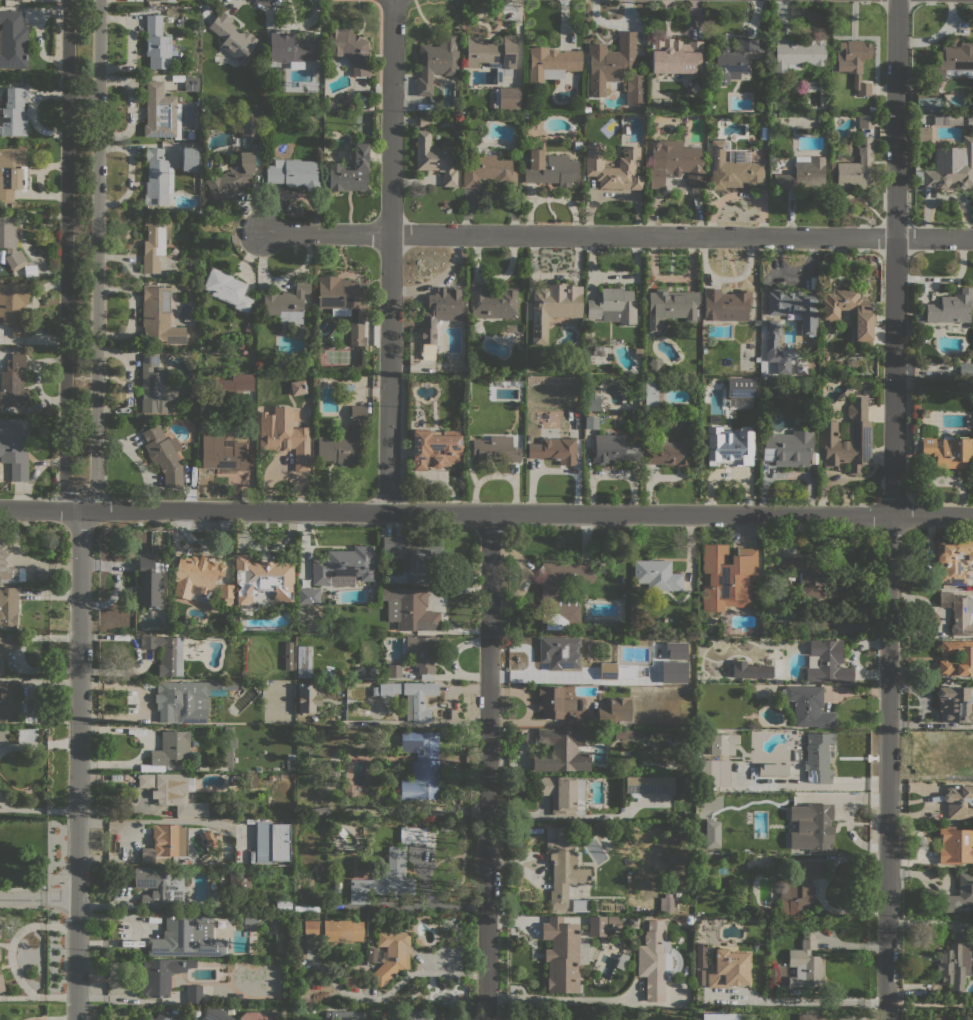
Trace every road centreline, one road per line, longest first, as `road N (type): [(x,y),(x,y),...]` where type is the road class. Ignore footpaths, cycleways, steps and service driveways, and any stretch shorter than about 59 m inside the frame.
road 1 (tertiary): [(889,1019),(898,0)]
road 2 (tertiary): [(972,516),(0,510)]
road 3 (residential): [(972,239),(263,232)]
road 4 (tertiary): [(68,0),(64,474),(80,511)]
road 5 (tertiary): [(80,511),(95,473),(99,0)]
road 6 (residential): [(388,512),(392,0)]
road 7 (residential): [(77,1019),(80,511)]
road 8 (residential): [(486,1019),(490,513)]

